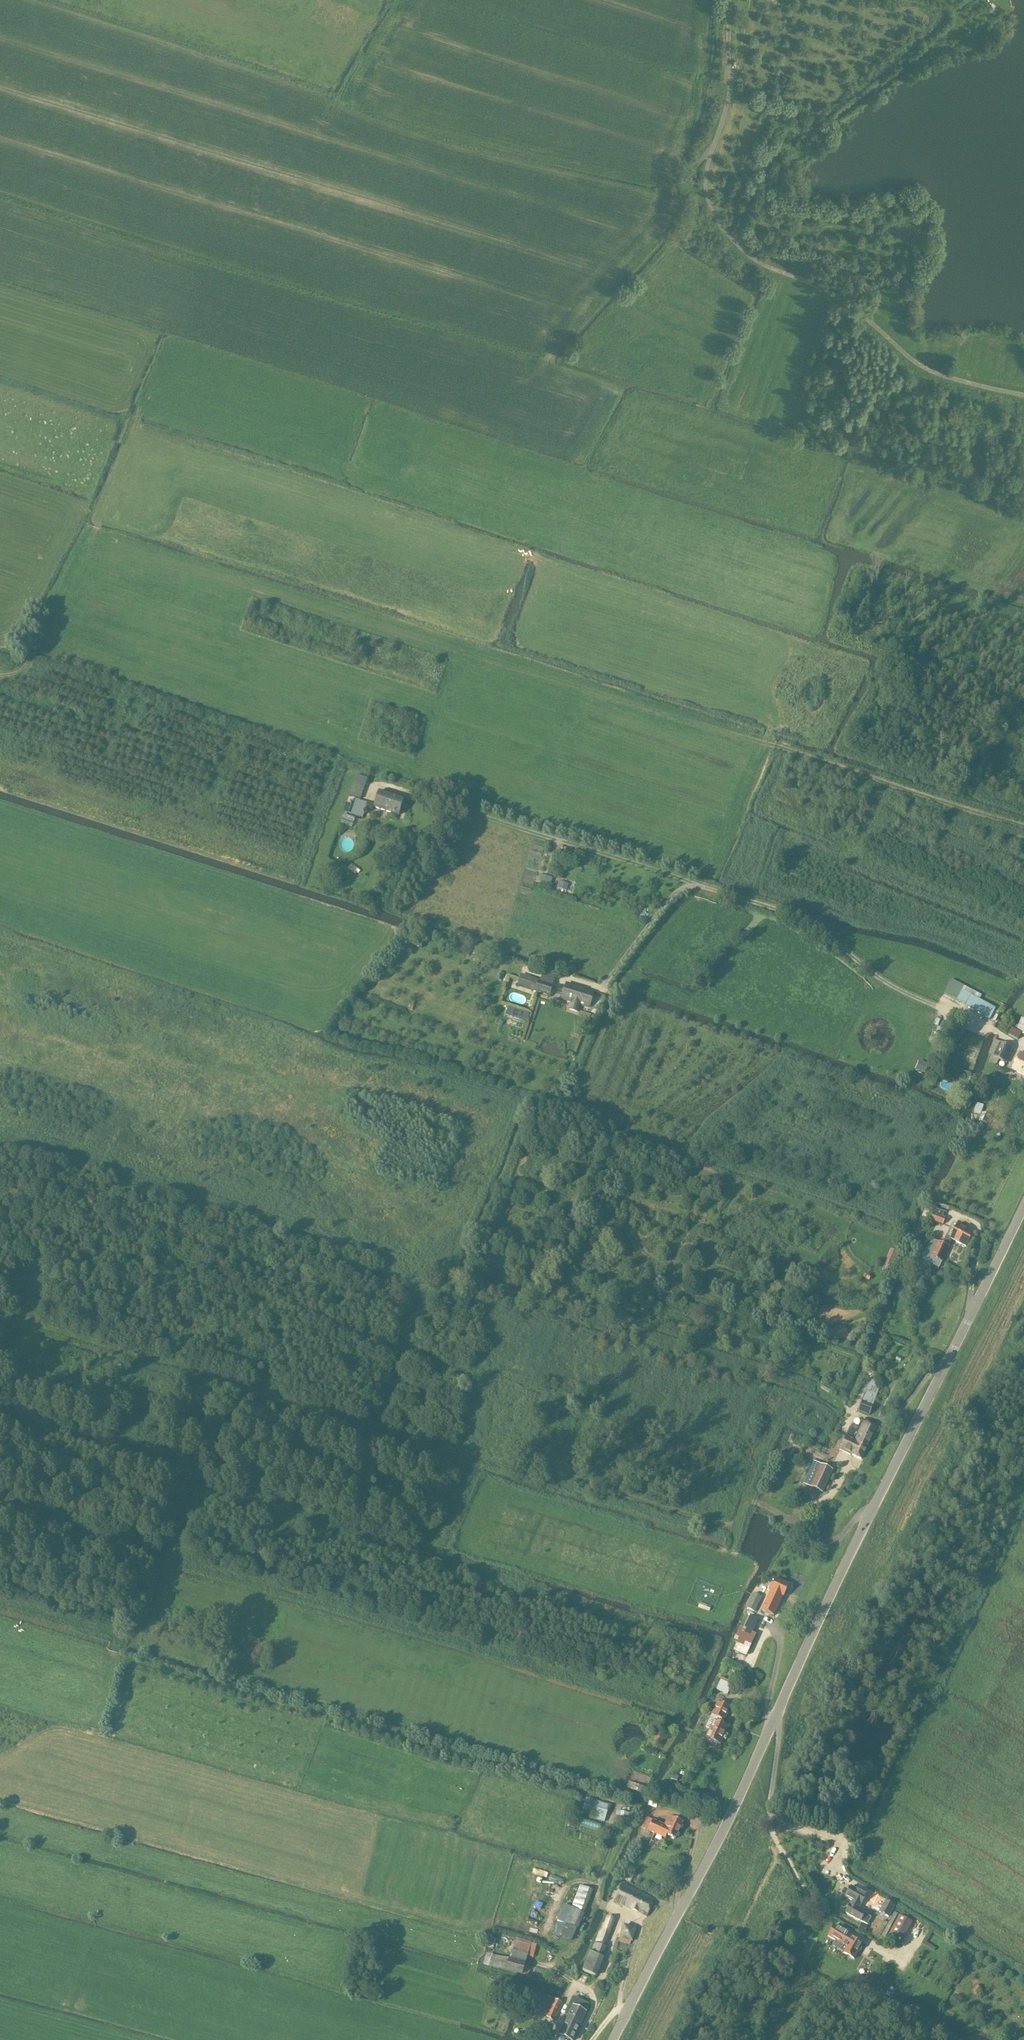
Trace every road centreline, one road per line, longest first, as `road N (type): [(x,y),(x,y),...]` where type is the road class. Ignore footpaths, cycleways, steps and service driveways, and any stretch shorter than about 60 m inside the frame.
road 1 (track): [(704,0),(699,67),(648,235),(555,338),(536,376),(486,395),(0,238)]
road 2 (unclassified): [(614,2039),(733,1814),(1023,1209)]
road 3 (track): [(477,1459),(524,1459),(735,1529),(743,1504),(753,1502),(833,1542),(874,1511)]
road 4 (track): [(791,916),(404,791)]
road 5 (track): [(1023,929),(853,856),(891,785),(766,744)]
road 6 (track): [(318,1410),(376,1428),(418,1309),(403,1267),(410,1236)]
road 7 (track): [(833,1874),(844,1852),(838,1838),(772,1822),(774,1721)]
road 8 (track): [(376,1428),(477,1459),(436,1539)]
road 9 (track): [(592,2039),(618,2009),(641,1921),(598,1904)]
road 10 (track): [(696,884),(672,896),(602,988)]
road 11 (track): [(891,785),(1023,829)]
road 12 (track): [(850,1411),(870,1420),(896,1416),(926,1378),(947,1365)]

